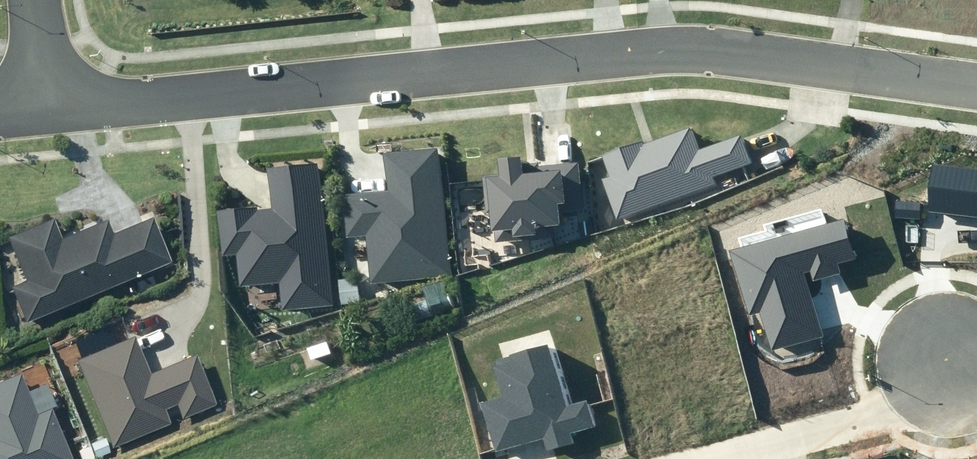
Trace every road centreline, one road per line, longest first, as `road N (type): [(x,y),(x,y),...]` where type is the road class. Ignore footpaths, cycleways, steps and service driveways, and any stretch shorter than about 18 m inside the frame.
road 1 (residential): [(59,108),(648,46),(812,49),(976,73)]
road 2 (residential): [(940,374),(865,432),(766,458)]

